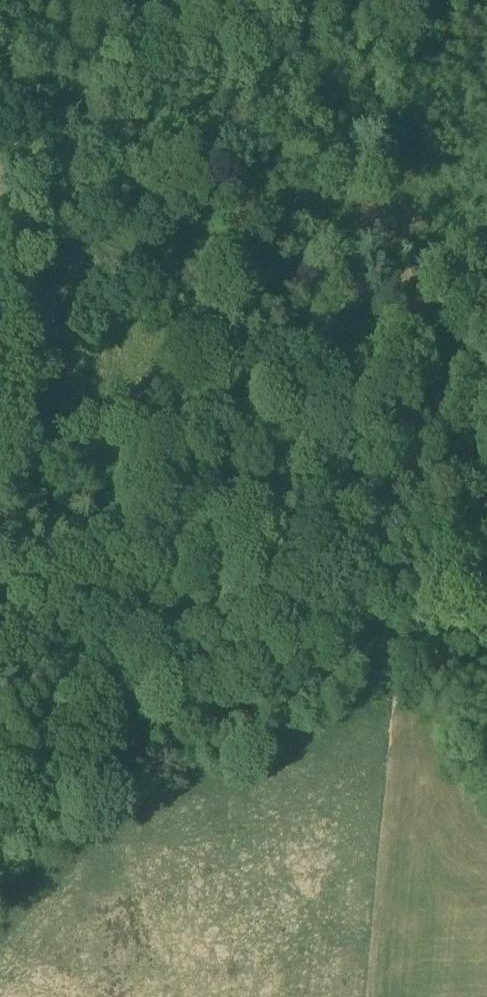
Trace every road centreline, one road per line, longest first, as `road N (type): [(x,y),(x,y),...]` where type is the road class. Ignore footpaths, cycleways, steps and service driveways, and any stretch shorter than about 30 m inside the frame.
road 1 (track): [(30,122),(47,170),(65,190),(210,254),(242,293),(265,346),(267,420),(255,503),(192,685),(0,873)]
road 2 (track): [(0,132),(62,106),(139,39),(195,27),(237,0)]
road 3 (track): [(192,685),(324,639)]

